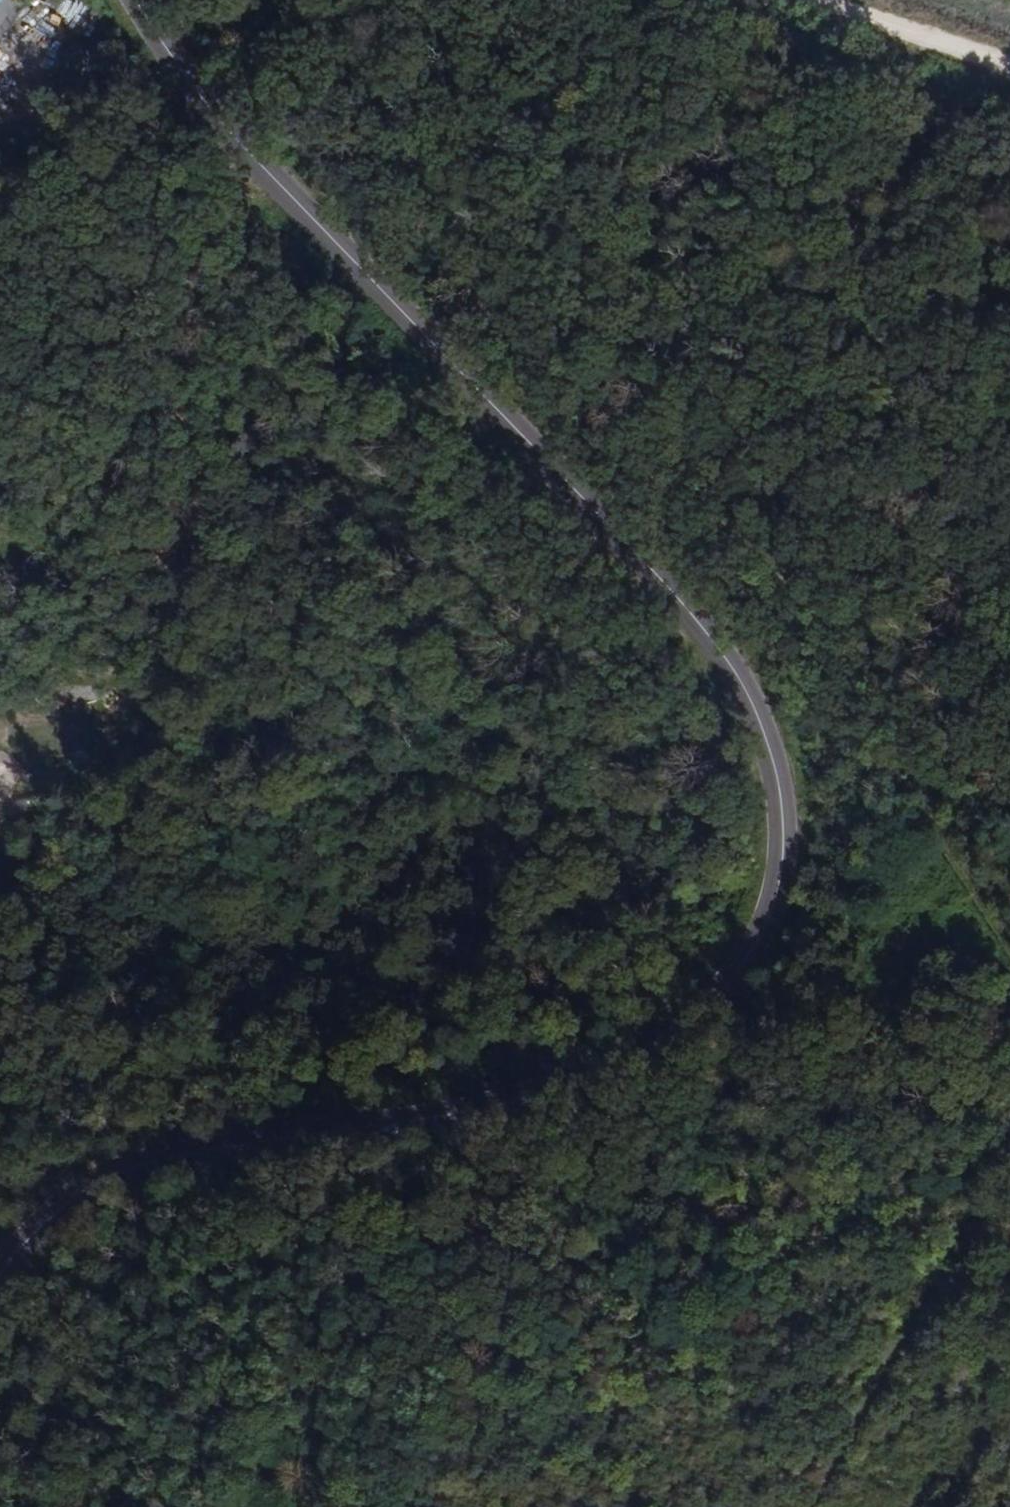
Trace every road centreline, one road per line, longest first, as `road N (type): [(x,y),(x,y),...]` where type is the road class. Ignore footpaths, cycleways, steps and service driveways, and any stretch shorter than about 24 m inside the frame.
road 1 (tertiary): [(147,0),(351,281),(754,703),(780,787),(776,908),(744,959),(687,1013),(474,1102),(106,1180),(52,1212),(0,1270)]
road 2 (track): [(1009,66),(823,0)]

